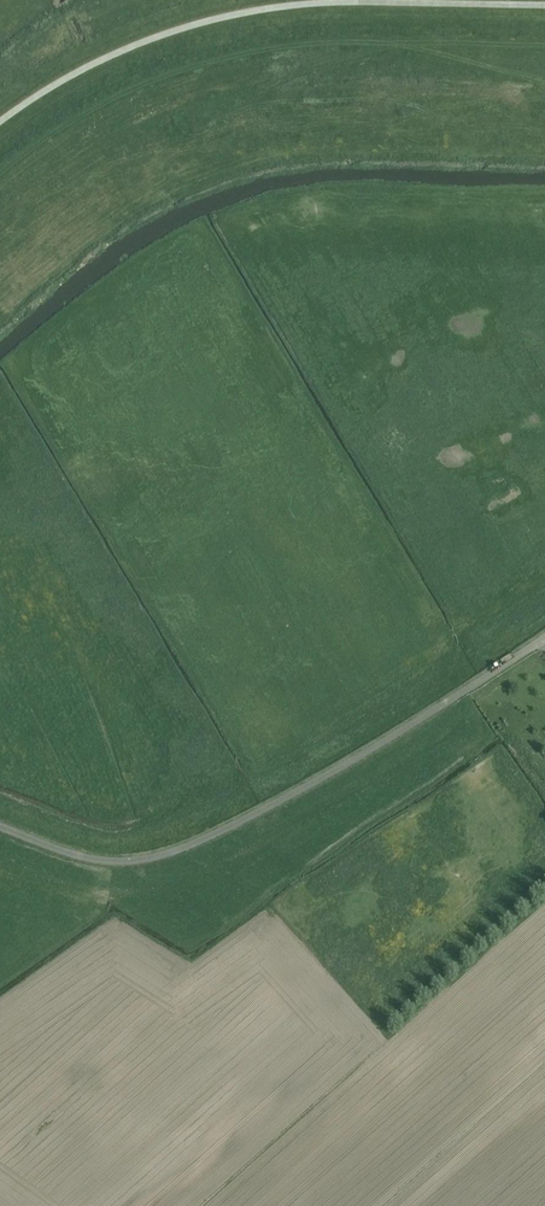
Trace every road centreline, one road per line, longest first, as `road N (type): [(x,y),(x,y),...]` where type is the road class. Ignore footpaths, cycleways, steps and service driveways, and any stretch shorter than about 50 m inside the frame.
road 1 (unclassified): [(0,826),(95,860),(162,856),(333,771),(544,637)]
road 2 (track): [(544,45),(327,42),(228,57),(107,101),(0,172)]
road 3 (track): [(266,87),(396,42)]
road 4 (track): [(544,81),(415,43)]

